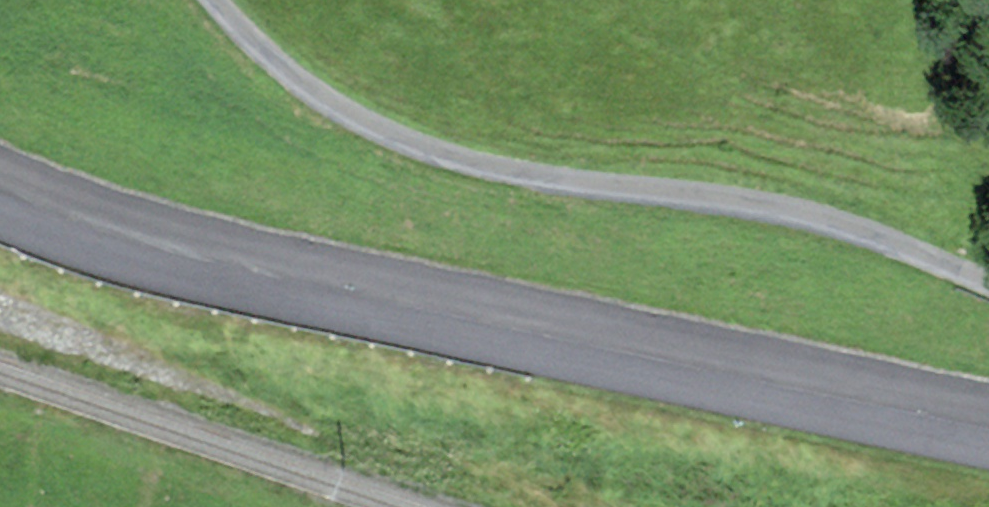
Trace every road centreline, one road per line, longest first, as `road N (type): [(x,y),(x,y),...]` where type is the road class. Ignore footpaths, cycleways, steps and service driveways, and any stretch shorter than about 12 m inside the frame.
road 1 (secondary): [(0,194),(157,252),(988,430)]
road 2 (unclassified): [(208,0),(276,72),(358,126),(449,164),(740,202),(885,243),(988,287)]

